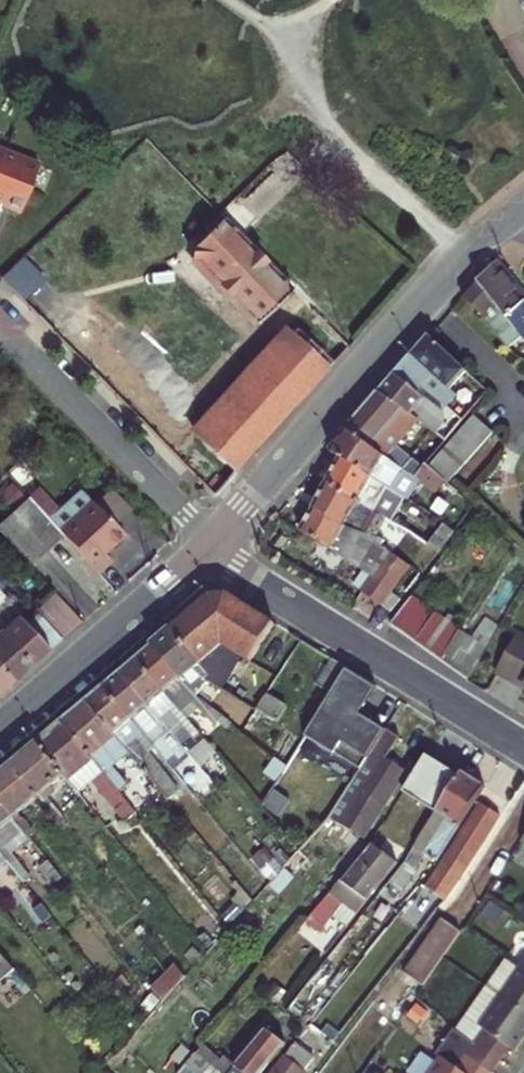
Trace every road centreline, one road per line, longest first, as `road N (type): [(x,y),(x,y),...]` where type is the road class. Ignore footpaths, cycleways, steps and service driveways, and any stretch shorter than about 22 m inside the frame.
road 1 (residential): [(211,543),(446,275),(523,206)]
road 2 (tertiary): [(211,543),(262,586),(523,747)]
road 3 (residential): [(0,328),(211,543)]
road 4 (residential): [(0,724),(211,543)]

